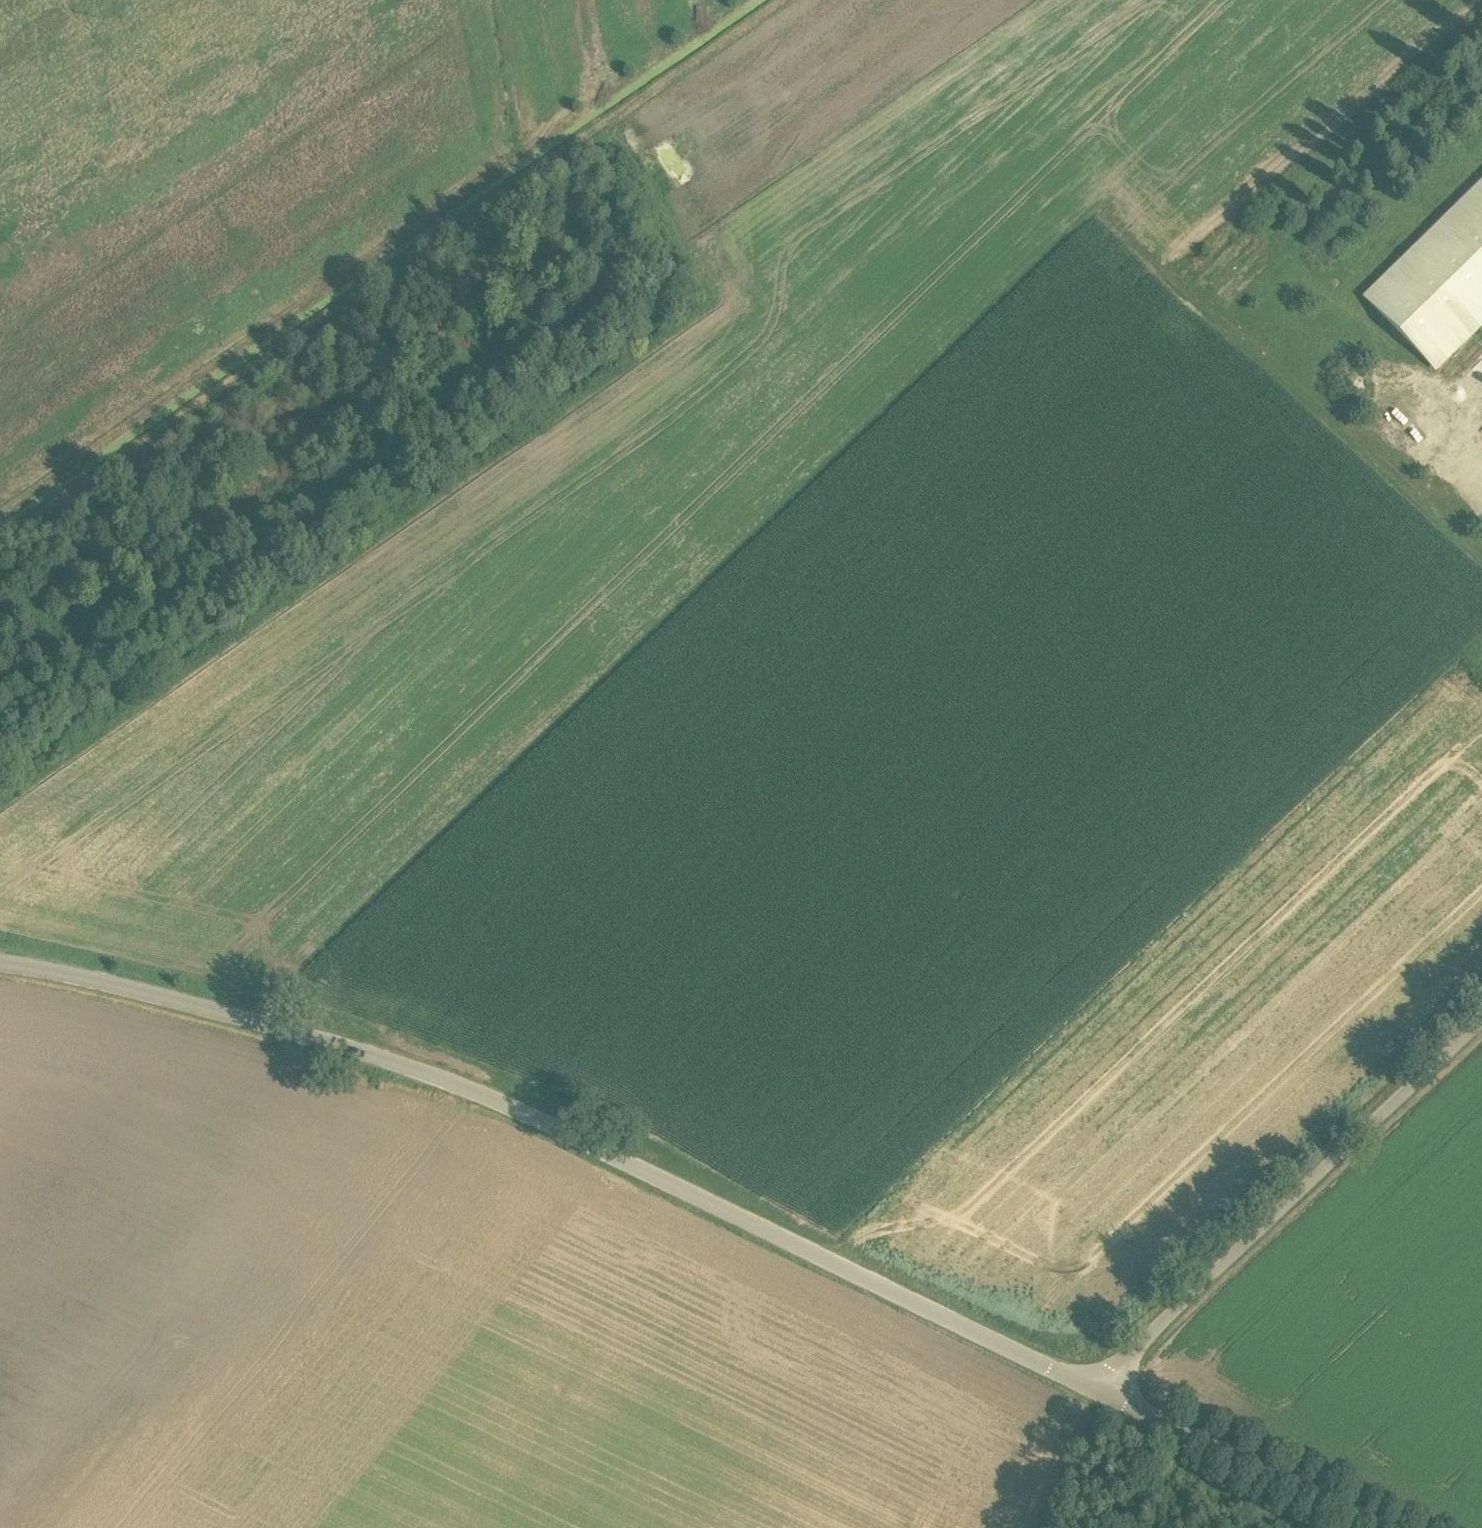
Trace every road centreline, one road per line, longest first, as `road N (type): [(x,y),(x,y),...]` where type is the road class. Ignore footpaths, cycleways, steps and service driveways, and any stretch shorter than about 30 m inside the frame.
road 1 (unclassified): [(1090,1373),(553,1106),(407,1045),(190,979),(0,944)]
road 2 (unclassified): [(1090,1373),(1481,1004)]
road 3 (unclassified): [(1400,1527),(1090,1373)]

